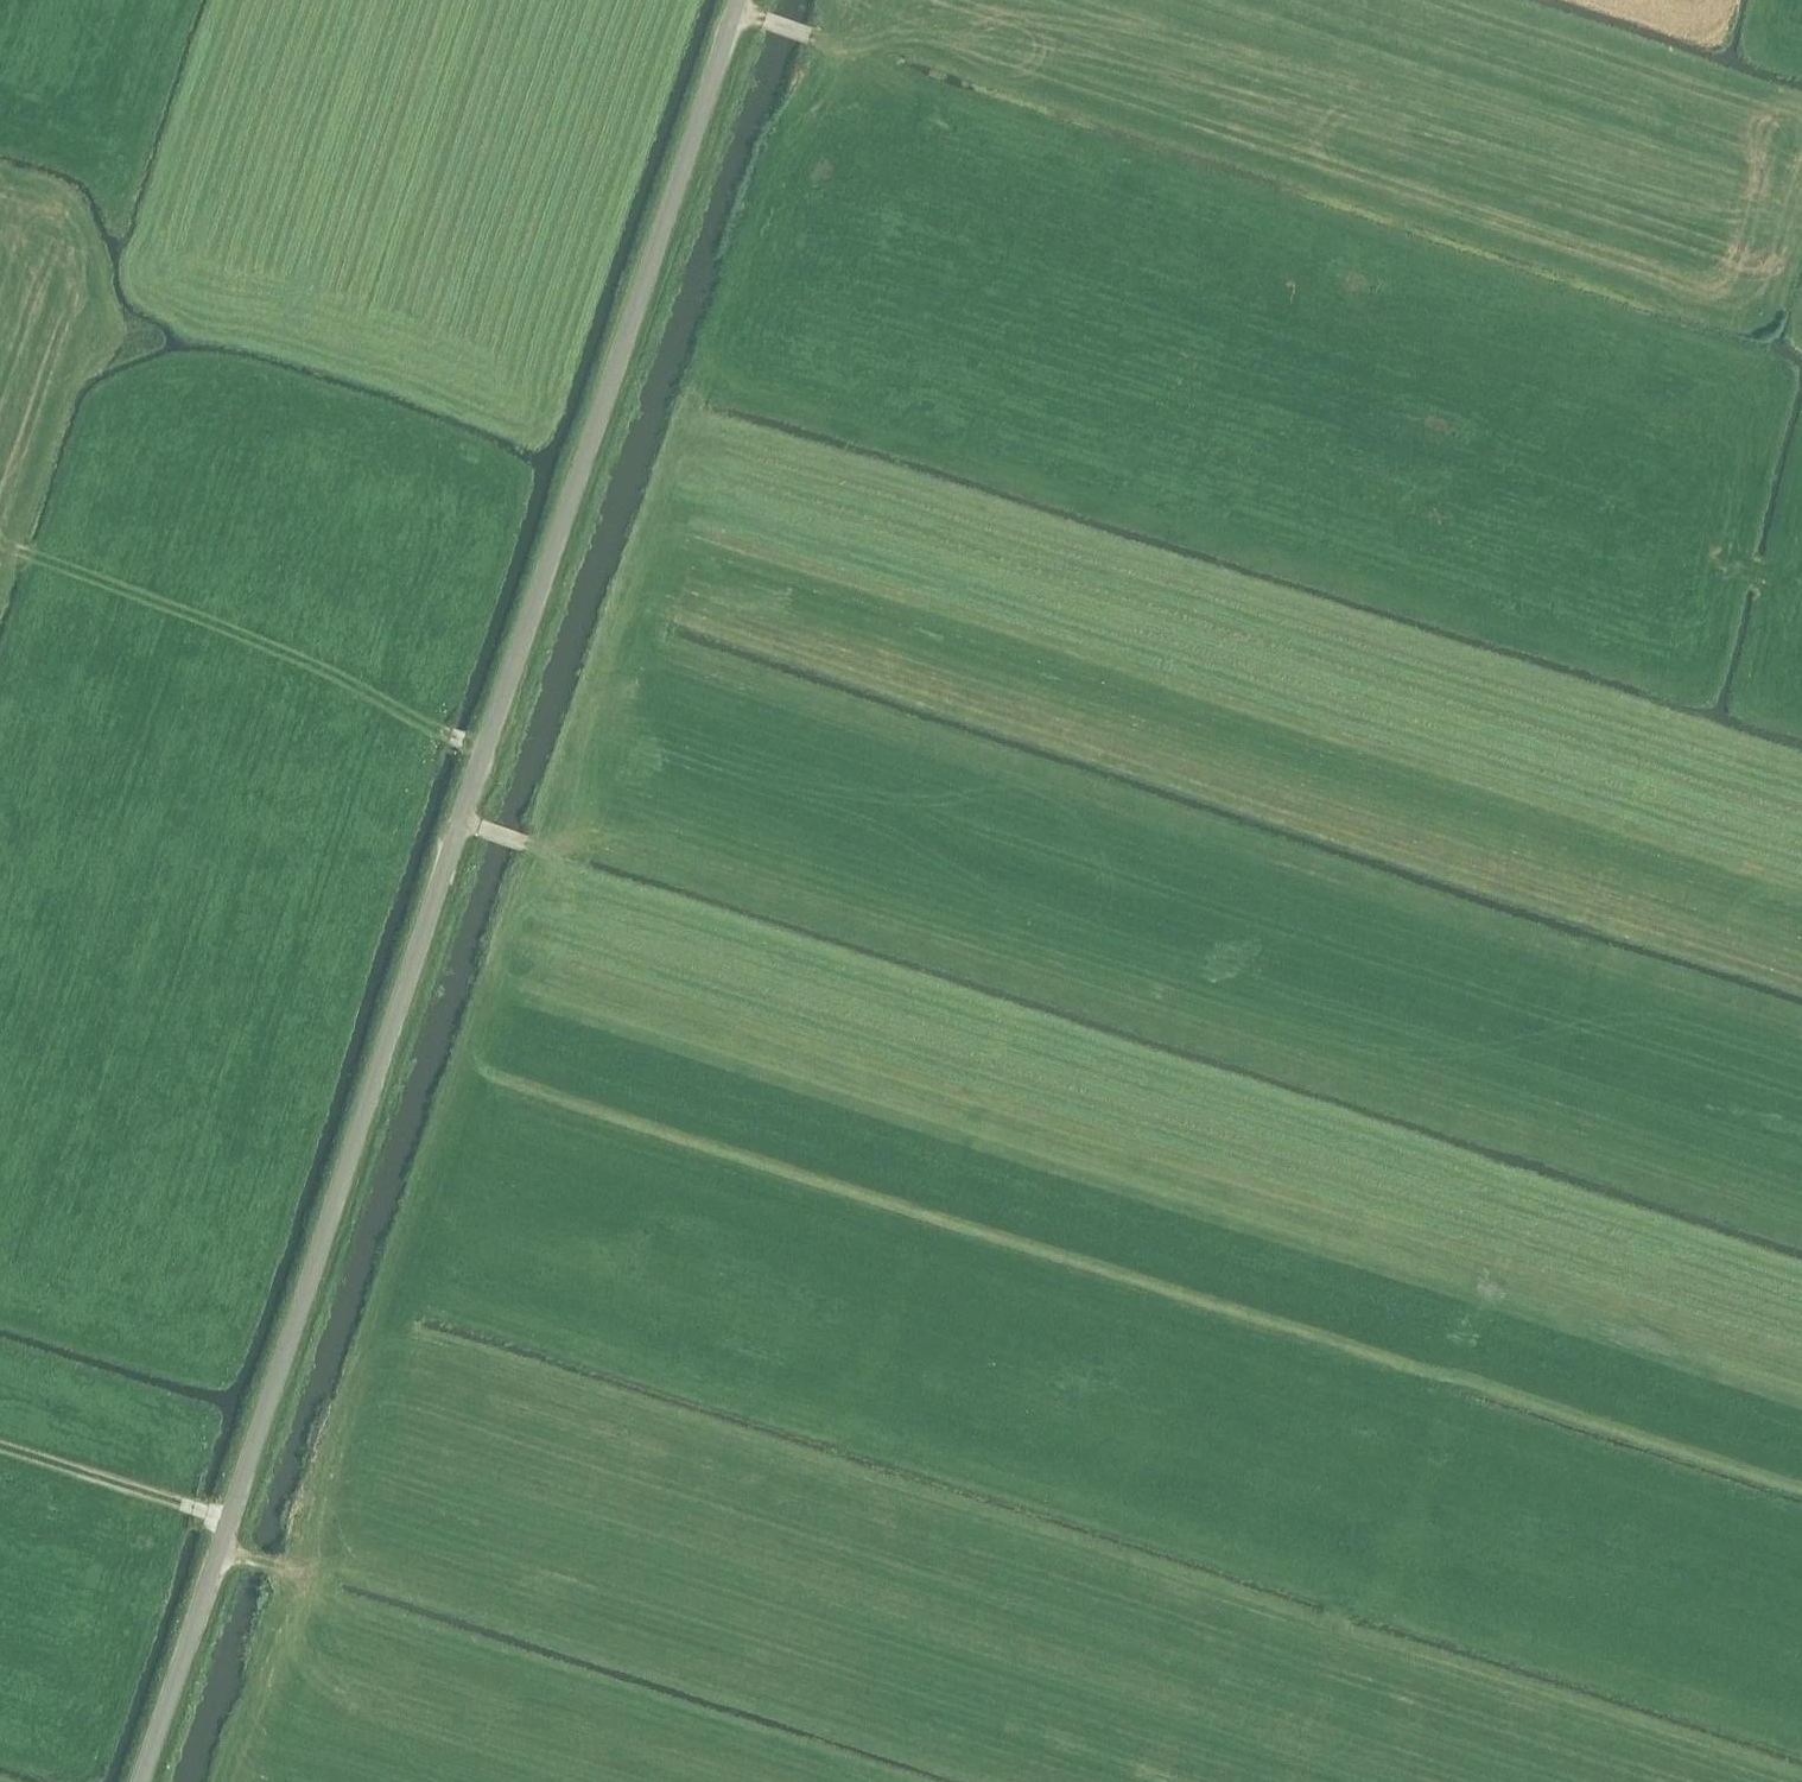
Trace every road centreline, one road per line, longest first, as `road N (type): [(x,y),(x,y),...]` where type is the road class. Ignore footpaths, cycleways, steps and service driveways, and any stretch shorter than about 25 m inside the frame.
road 1 (unclassified): [(133,1781),(736,0)]

